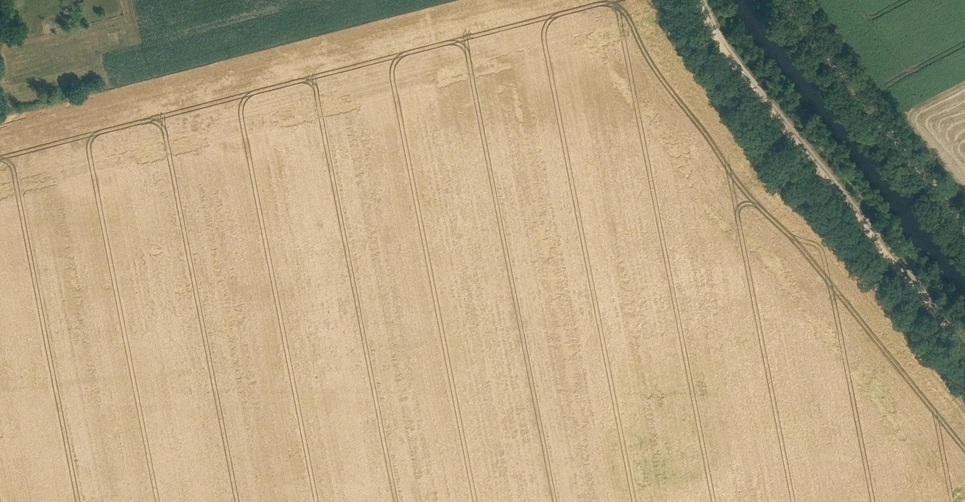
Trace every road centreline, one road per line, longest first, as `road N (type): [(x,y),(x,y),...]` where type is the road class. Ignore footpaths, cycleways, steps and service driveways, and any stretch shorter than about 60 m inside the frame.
road 1 (track): [(697,0),(720,50),(964,354)]
road 2 (track): [(787,0),(964,226)]

